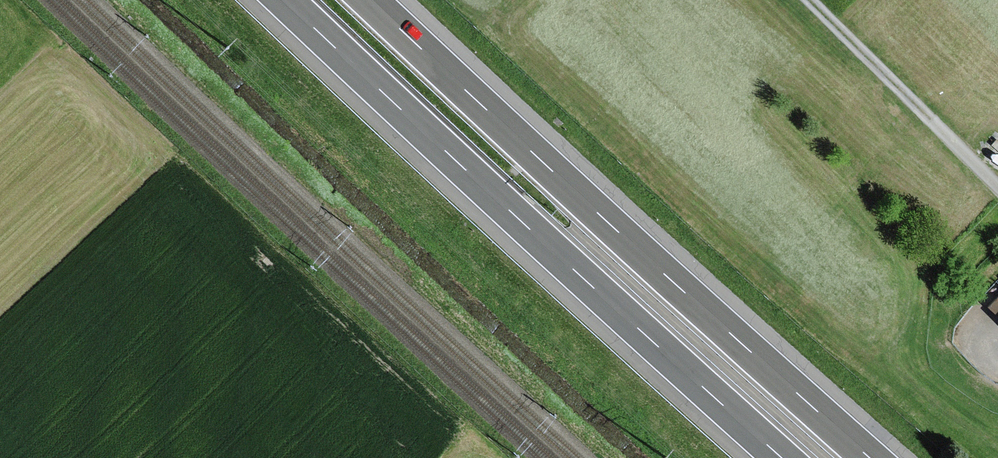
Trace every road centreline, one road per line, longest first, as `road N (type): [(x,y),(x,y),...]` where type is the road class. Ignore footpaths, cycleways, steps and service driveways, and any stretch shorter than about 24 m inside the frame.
road 1 (motorway): [(867,457),(371,0)]
road 2 (motorway): [(285,0),(781,457)]
road 3 (track): [(821,0),(997,177)]

